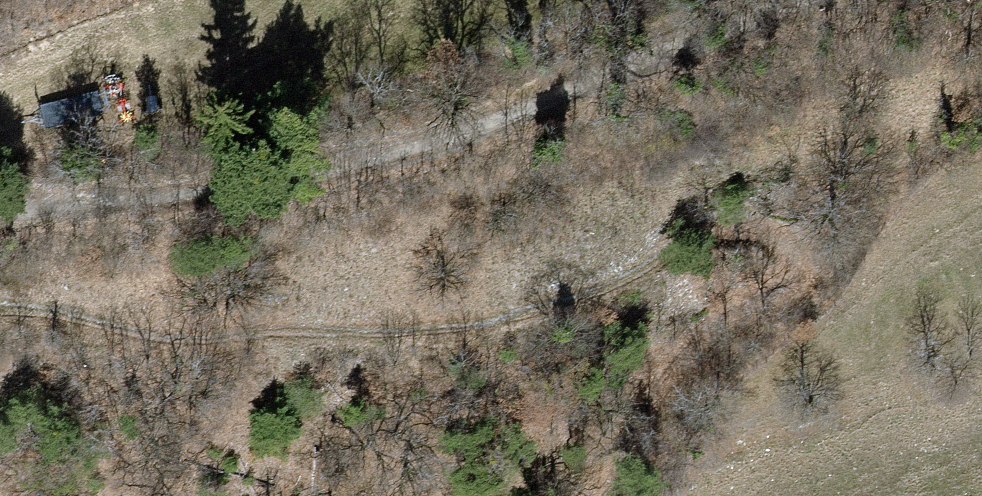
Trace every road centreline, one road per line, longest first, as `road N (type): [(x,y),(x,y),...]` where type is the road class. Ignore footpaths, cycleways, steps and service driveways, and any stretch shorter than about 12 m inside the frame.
road 1 (track): [(0,308),(170,337),(441,329),(634,278),(693,234),(730,227),(803,244),(814,271),(677,349),(626,411),(597,495)]
road 2 (track): [(0,212),(747,68),(866,0)]

